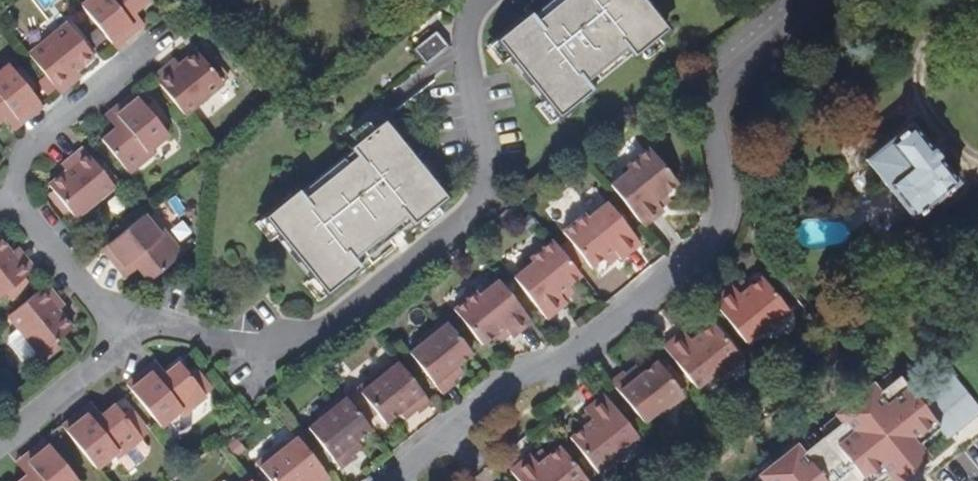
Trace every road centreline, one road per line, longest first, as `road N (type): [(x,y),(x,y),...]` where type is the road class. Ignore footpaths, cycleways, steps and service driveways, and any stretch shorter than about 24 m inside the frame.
road 1 (residential): [(837,0),(720,94),(735,231),(424,480)]
road 2 (residential): [(509,0),(488,11),(480,31),(497,183),(488,207),(309,350),(243,362),(193,329),(135,330)]
road 3 (residential): [(30,199),(33,169),(49,140),(184,31)]
road 4 (residential): [(135,330),(0,440)]
road 5 (residential): [(135,330),(30,199)]

